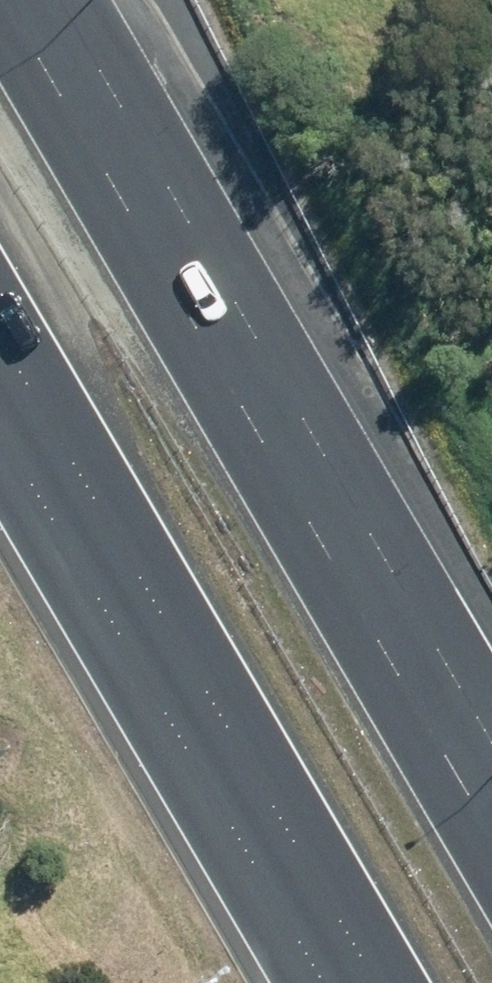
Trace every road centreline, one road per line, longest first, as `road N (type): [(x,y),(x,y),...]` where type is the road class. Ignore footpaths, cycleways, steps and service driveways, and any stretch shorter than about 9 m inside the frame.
road 1 (motorway): [(41,0),(491,734)]
road 2 (motorway): [(346,982),(0,388)]

